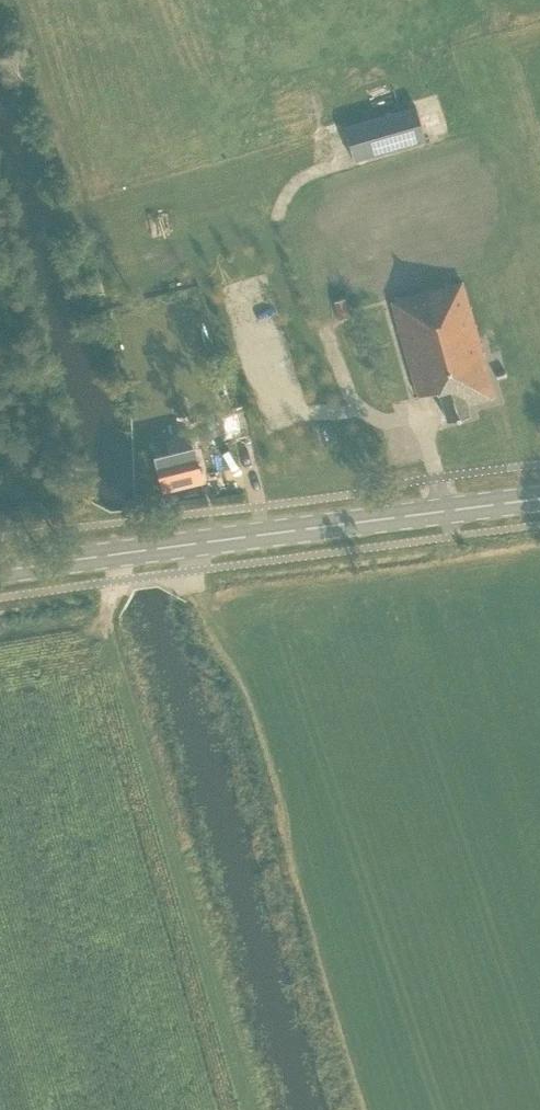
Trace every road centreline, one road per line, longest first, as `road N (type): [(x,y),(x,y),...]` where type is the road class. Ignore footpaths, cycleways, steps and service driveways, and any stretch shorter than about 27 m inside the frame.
road 1 (primary): [(0,571),(539,498)]

